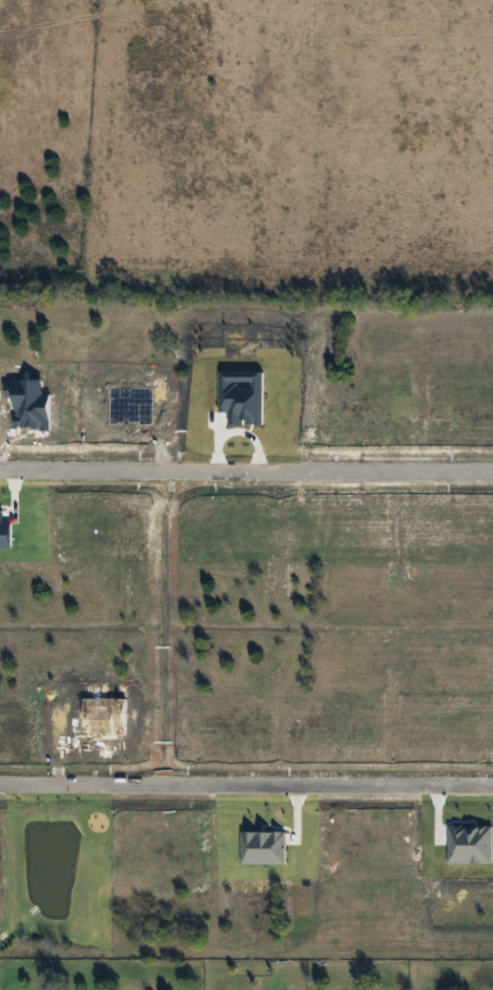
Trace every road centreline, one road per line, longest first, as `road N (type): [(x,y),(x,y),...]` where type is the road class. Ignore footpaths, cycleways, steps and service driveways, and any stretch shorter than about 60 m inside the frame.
road 1 (residential): [(0,791),(492,794)]
road 2 (residential): [(492,479),(0,479)]

